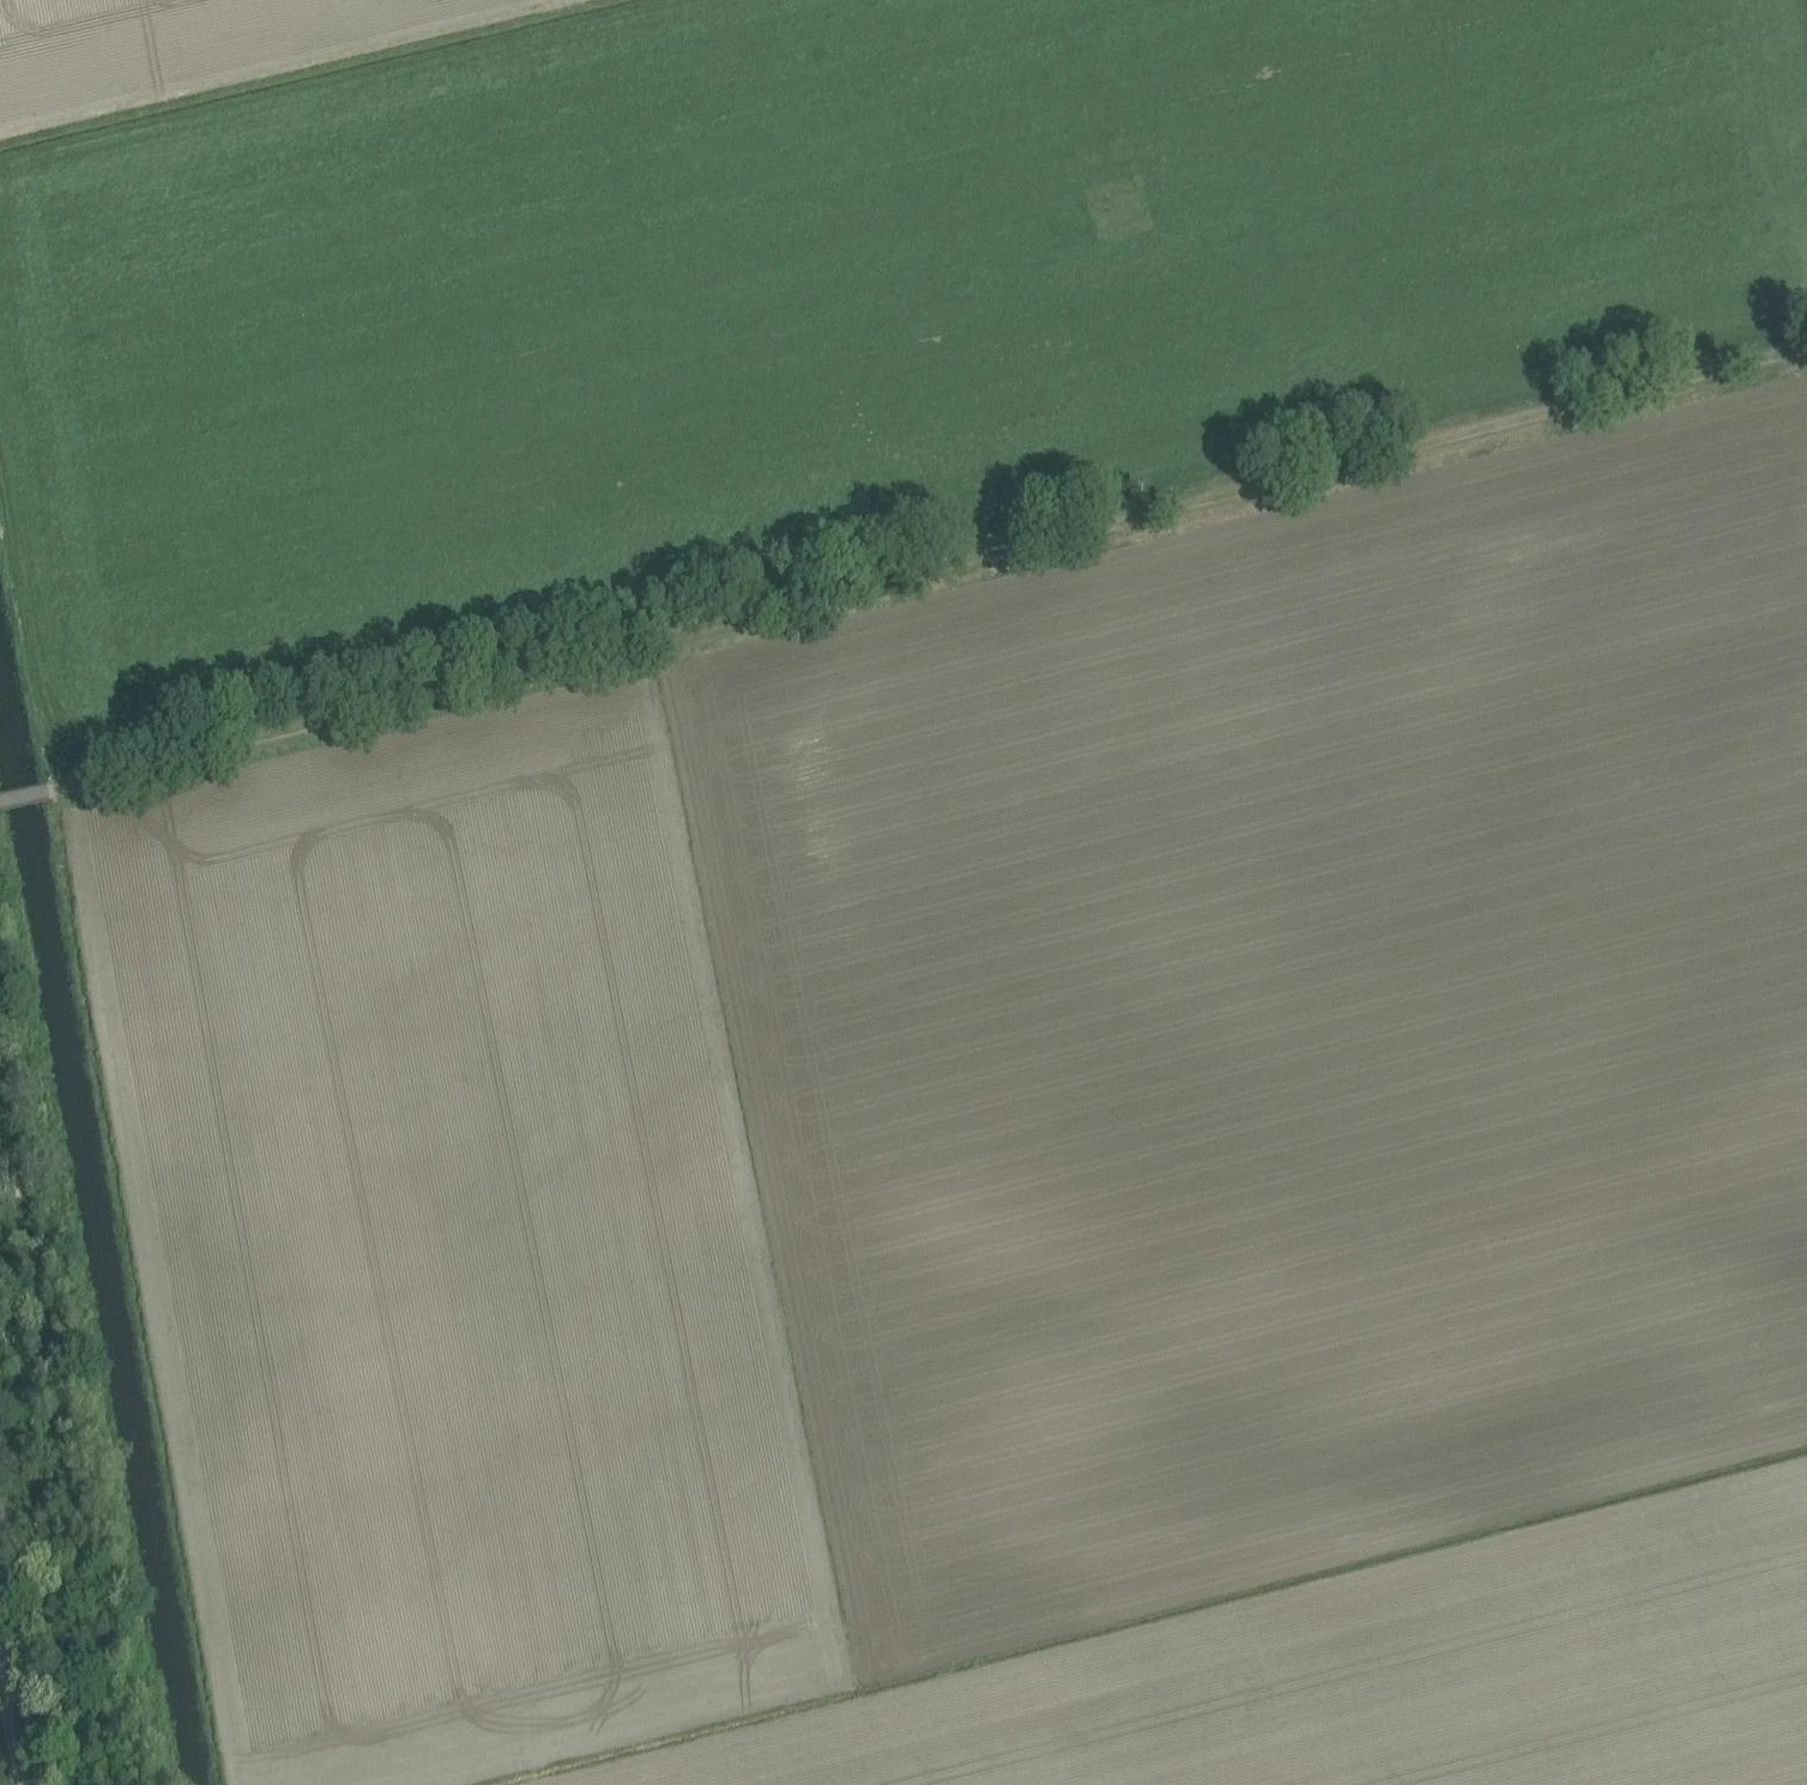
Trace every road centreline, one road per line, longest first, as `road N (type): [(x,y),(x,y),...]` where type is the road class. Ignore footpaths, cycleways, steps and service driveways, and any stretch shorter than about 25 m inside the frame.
road 1 (track): [(0,801),(1806,351)]
road 2 (track): [(0,1525),(47,1784)]

